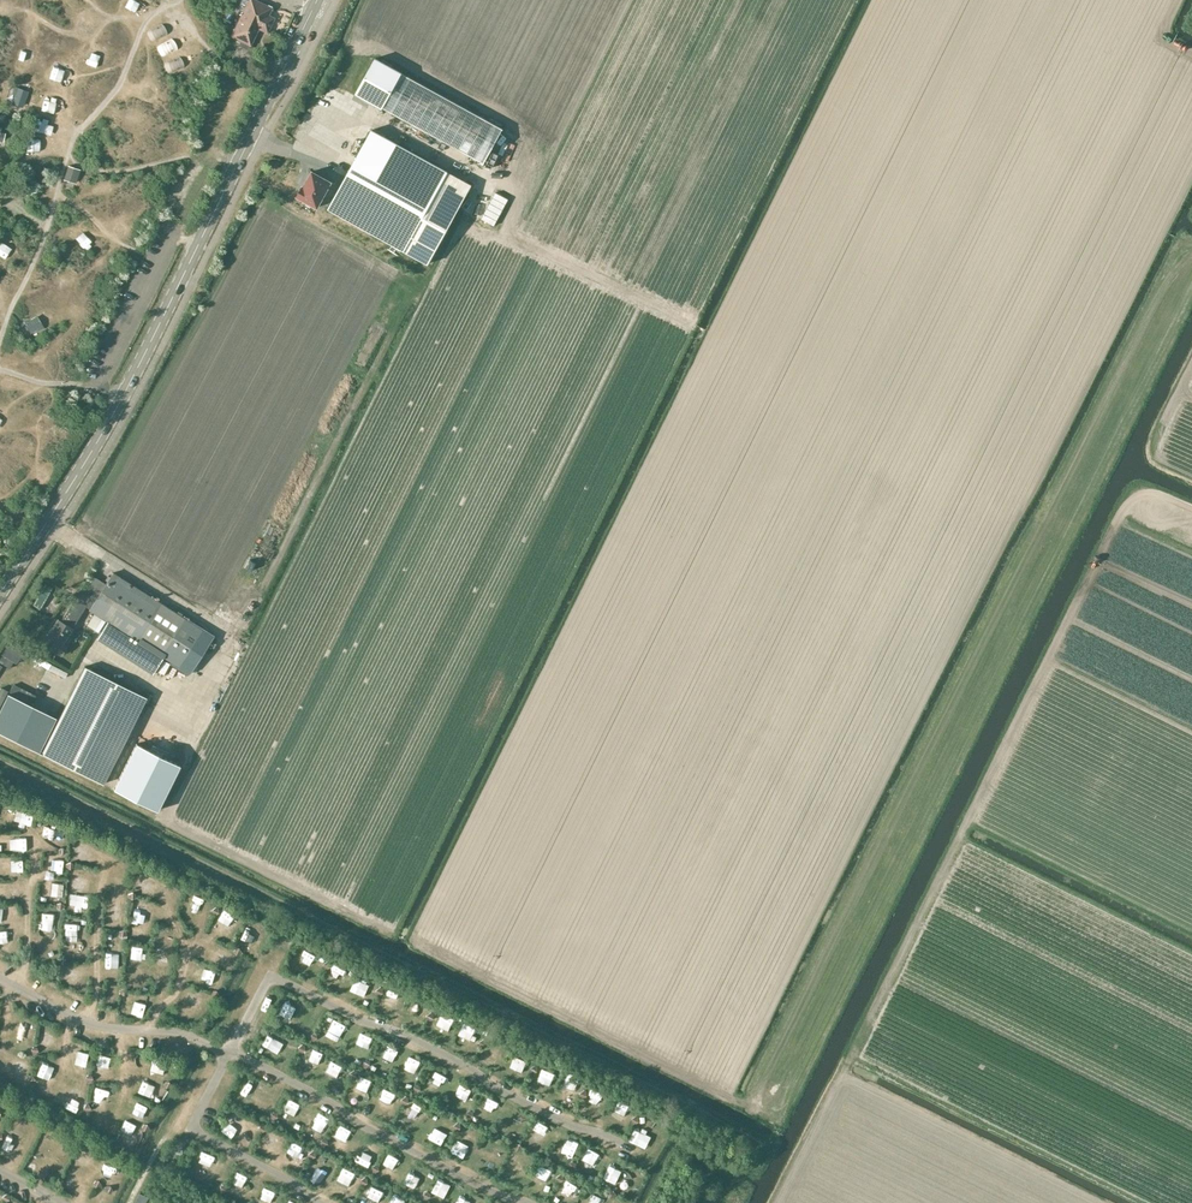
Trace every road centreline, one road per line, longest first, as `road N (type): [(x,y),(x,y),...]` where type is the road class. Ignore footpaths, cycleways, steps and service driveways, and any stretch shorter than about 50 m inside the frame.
road 1 (track): [(778,1128),(772,1121),(1191,288)]
road 2 (track): [(777,1202),(1128,501),(1153,494),(1191,511)]
road 3 (track): [(758,1145),(0,759)]
road 4 (secondary): [(0,592),(121,398),(316,0)]
road 5 (track): [(214,626),(226,605),(227,578),(391,273)]
road 6 (track): [(176,0),(141,28),(117,86),(72,139),(0,342)]
road 7 (track): [(188,727),(188,770),(172,824),(392,934)]
road 8 (track): [(391,273),(267,203)]
road 9 (track): [(391,273),(412,282),(431,277),(465,225),(501,234)]

